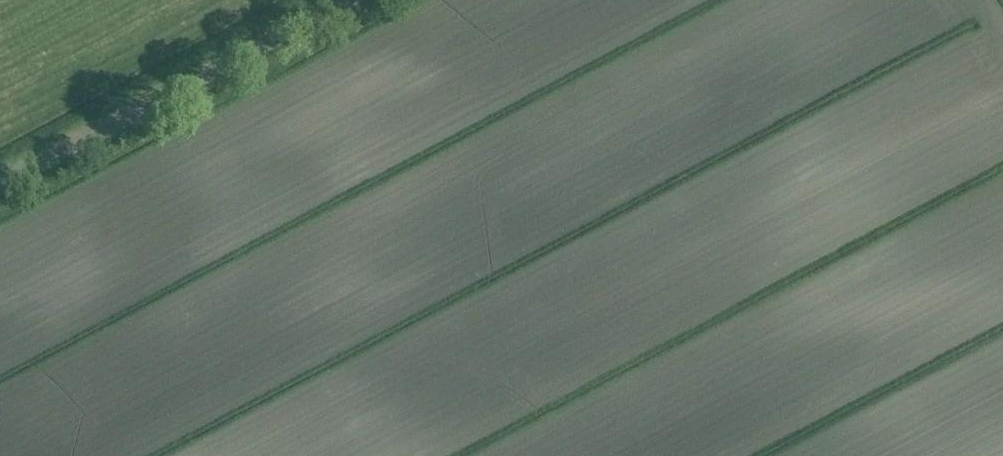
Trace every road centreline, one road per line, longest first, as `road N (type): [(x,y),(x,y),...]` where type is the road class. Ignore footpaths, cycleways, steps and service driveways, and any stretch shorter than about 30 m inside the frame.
road 1 (unclassified): [(0,172),(322,0)]

